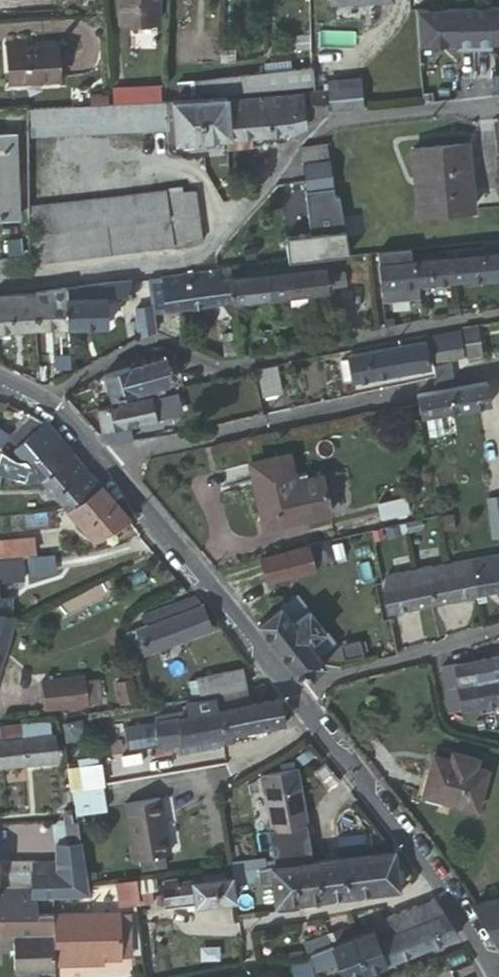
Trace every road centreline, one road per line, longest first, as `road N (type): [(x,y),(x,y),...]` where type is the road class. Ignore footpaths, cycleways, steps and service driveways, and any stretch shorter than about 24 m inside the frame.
road 1 (residential): [(498,102),(337,119),(304,134),(266,189),(200,257),(0,282)]
road 2 (residential): [(41,406),(154,337),(217,370),(498,317)]
road 3 (residential): [(90,453),(498,371)]
road 4 (residential): [(495,976),(291,688)]
road 5 (residential): [(291,688),(210,582),(90,453)]
road 6 (residential): [(498,622),(291,688)]

